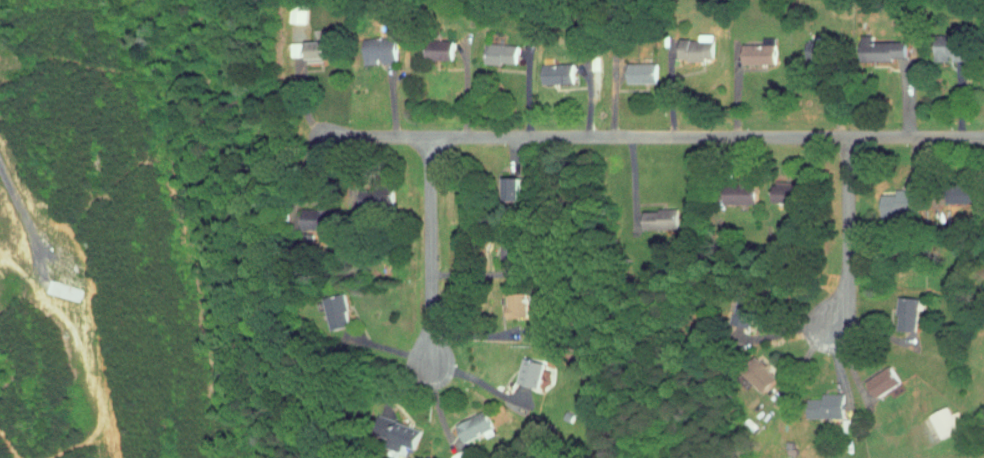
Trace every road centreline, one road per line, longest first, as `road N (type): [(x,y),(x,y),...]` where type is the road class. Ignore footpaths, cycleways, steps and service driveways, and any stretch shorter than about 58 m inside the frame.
road 1 (residential): [(983,142),(318,135)]
road 2 (residential): [(426,138),(428,359)]
road 3 (residential): [(846,138),(844,293),(831,327)]

